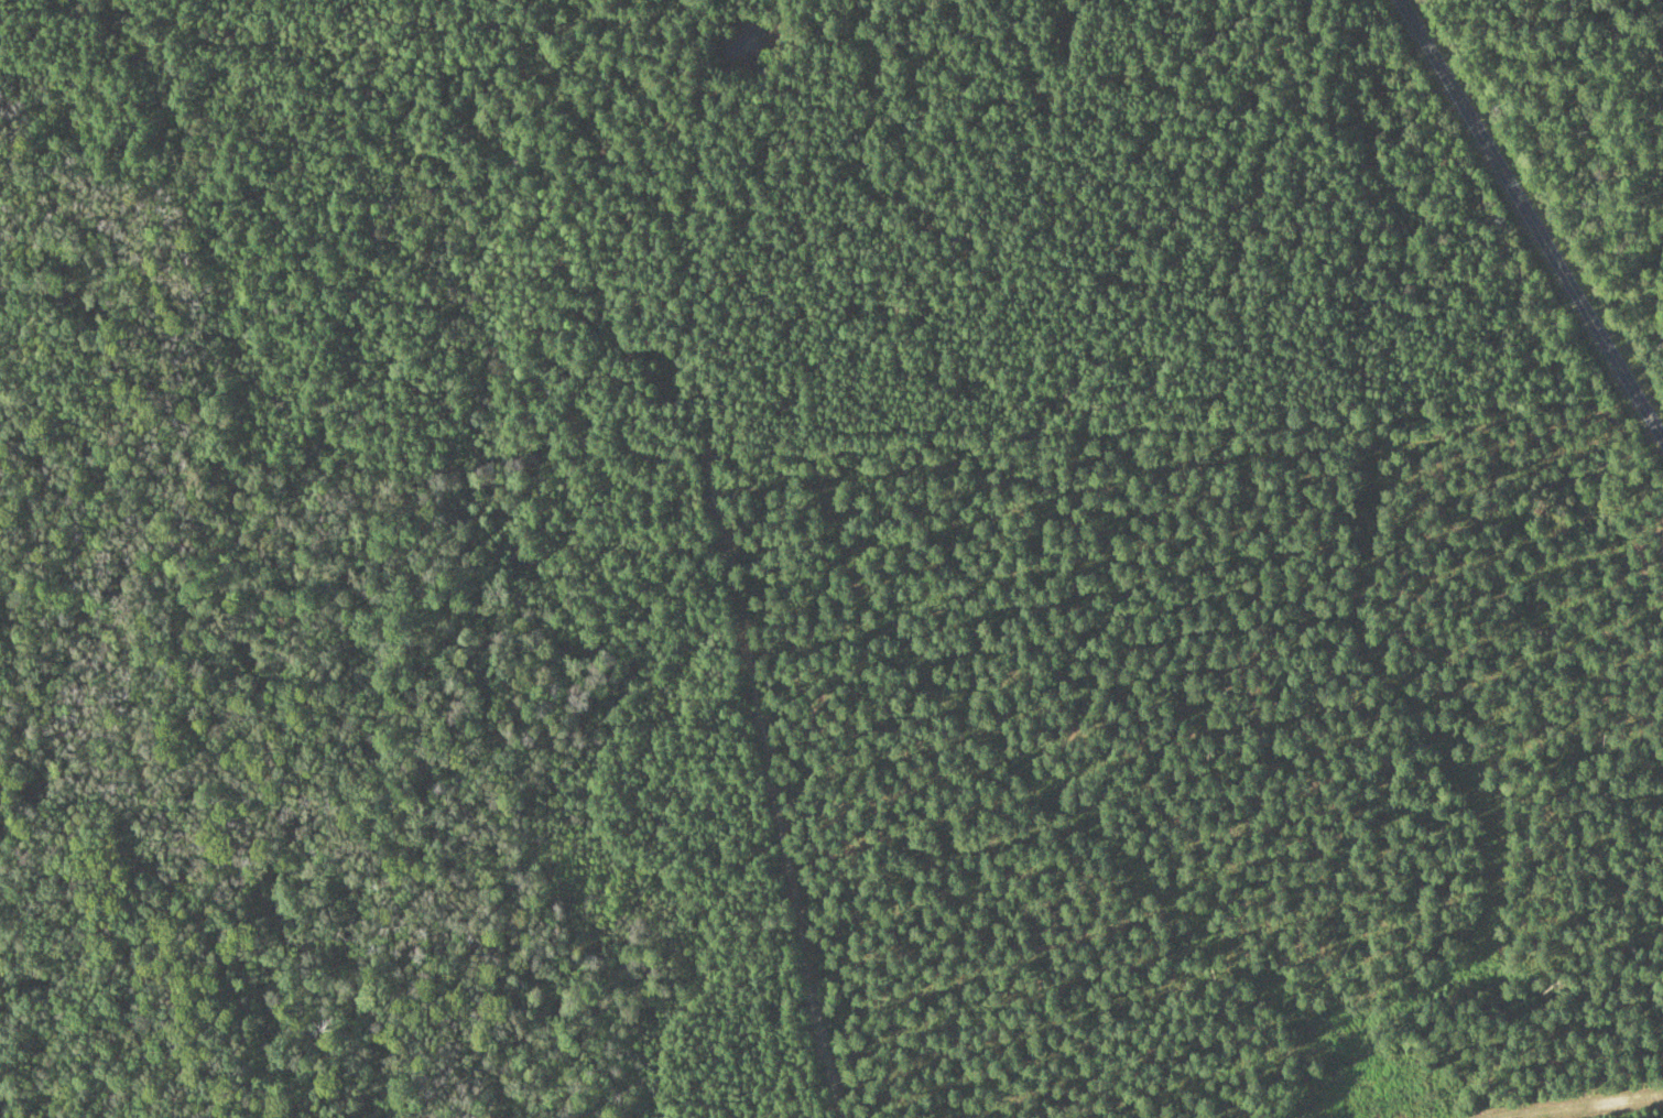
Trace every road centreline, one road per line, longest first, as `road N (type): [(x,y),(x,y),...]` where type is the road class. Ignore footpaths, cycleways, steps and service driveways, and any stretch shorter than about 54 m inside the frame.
road 1 (residential): [(1662,432),(1398,0)]

